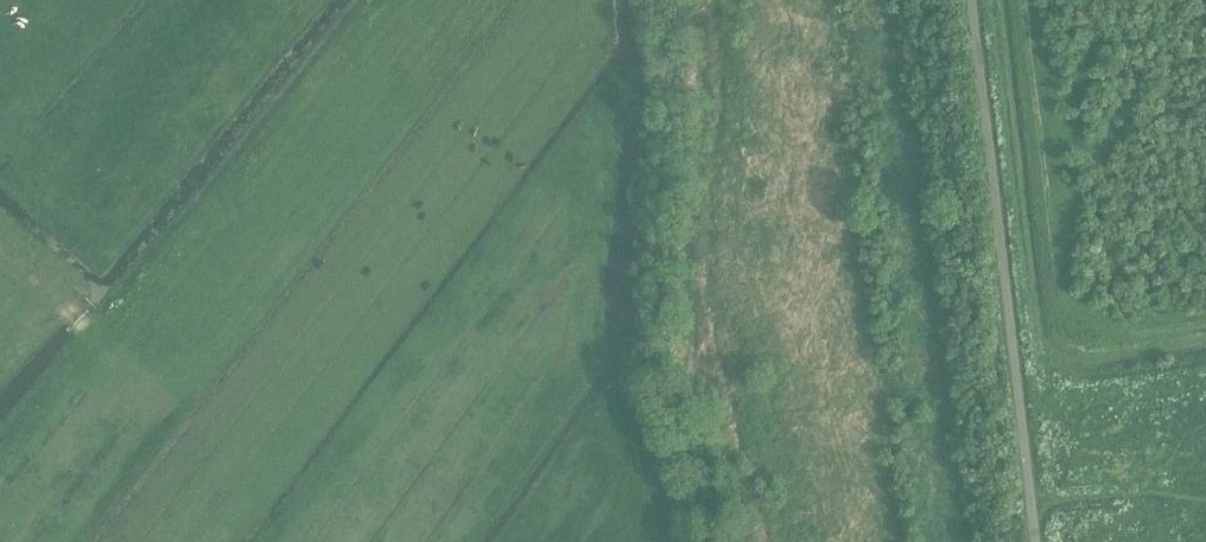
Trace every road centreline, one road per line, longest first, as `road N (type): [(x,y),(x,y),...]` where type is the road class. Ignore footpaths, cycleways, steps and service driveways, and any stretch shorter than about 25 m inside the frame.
road 1 (track): [(0,246),(119,355)]

